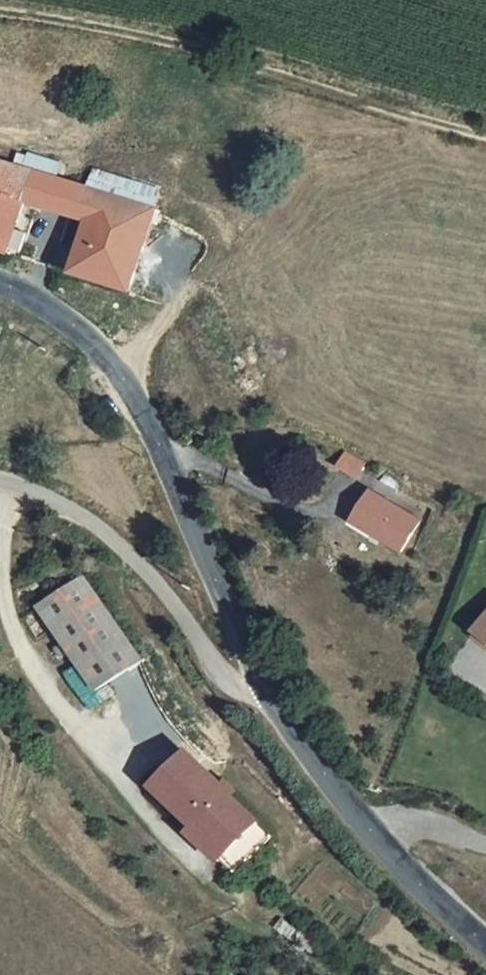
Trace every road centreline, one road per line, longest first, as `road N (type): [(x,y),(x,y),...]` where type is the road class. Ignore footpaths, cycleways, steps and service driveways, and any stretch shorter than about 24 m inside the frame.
road 1 (secondary): [(270,702),(122,376),(86,334),(0,284)]
road 2 (track): [(485,136),(171,43),(0,13)]
road 3 (track): [(7,484),(2,570),(9,617),(28,661),(78,732),(211,878)]
road 4 (unclassified): [(0,483),(40,497),(120,546),(232,688),(270,702)]
road 5 (secondary): [(485,943),(324,776),(270,702)]

